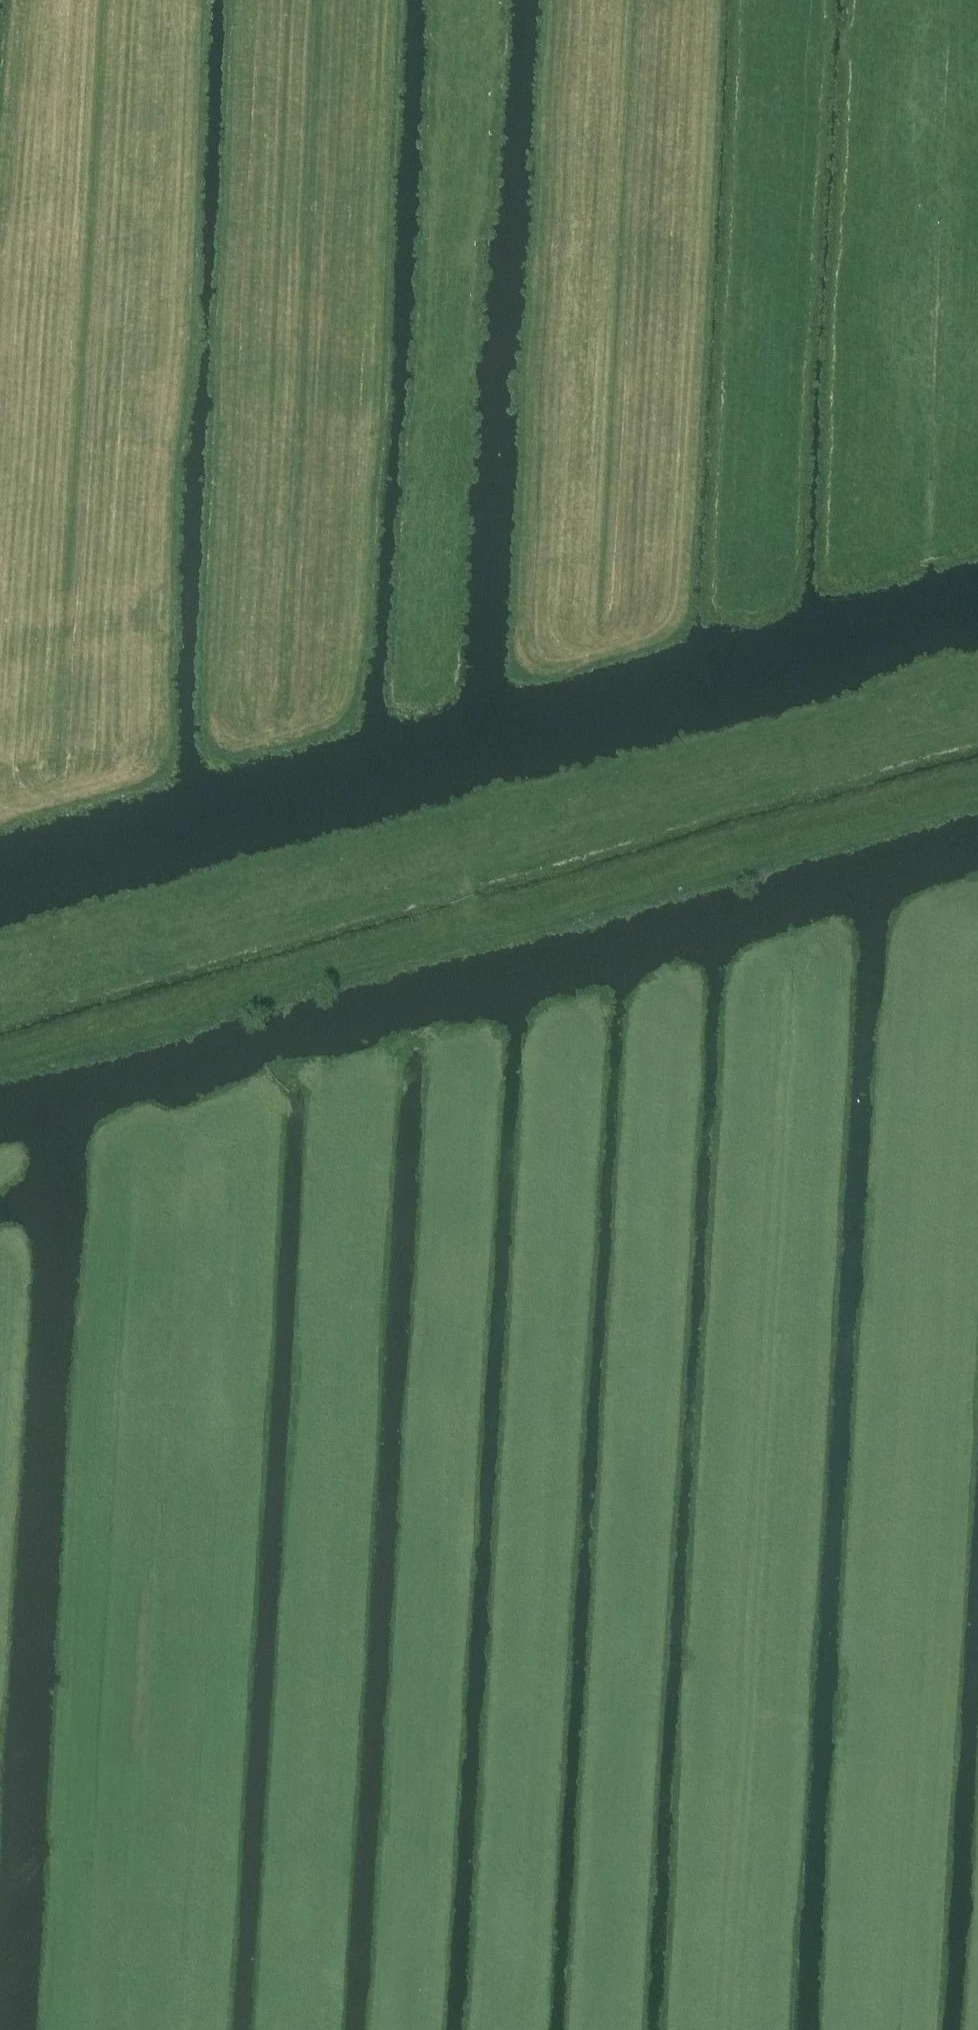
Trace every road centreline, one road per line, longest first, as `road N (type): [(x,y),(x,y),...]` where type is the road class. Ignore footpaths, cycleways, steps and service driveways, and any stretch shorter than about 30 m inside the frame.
road 1 (track): [(0,1066),(977,790)]

